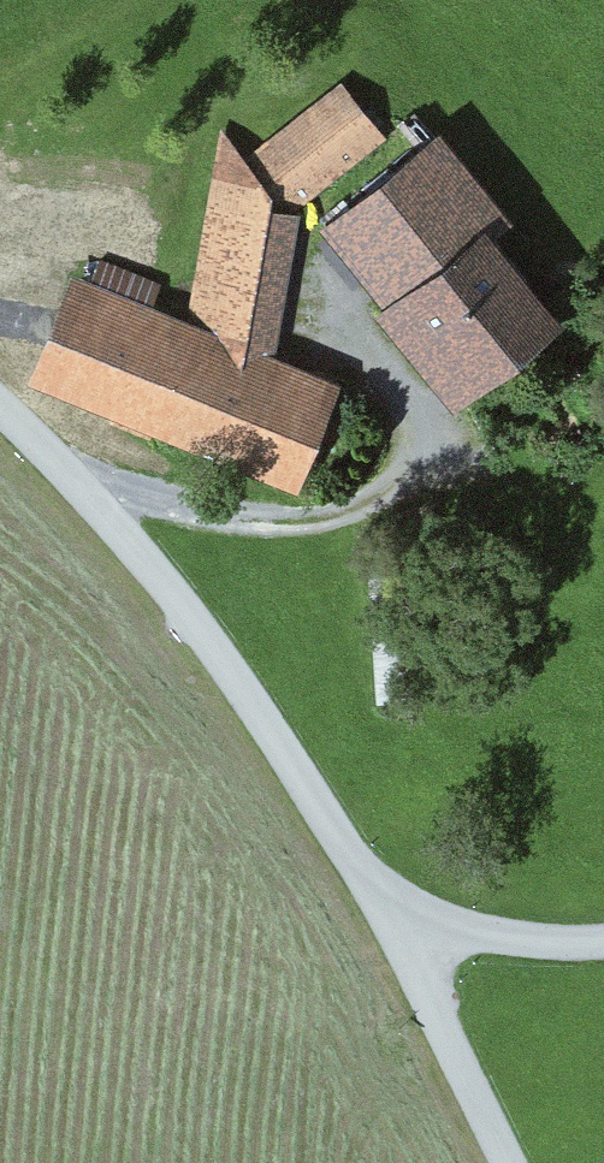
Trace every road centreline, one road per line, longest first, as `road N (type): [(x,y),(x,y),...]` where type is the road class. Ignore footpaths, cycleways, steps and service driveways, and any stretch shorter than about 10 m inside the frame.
road 1 (unclassified): [(393,918),(235,666),(0,404)]
road 2 (track): [(75,483),(209,521),(343,523),(406,498),(426,443),(419,391),(339,295)]
road 3 (unclassified): [(516,1162),(393,918)]
road 4 (unclassified): [(393,918),(503,939),(603,945)]

